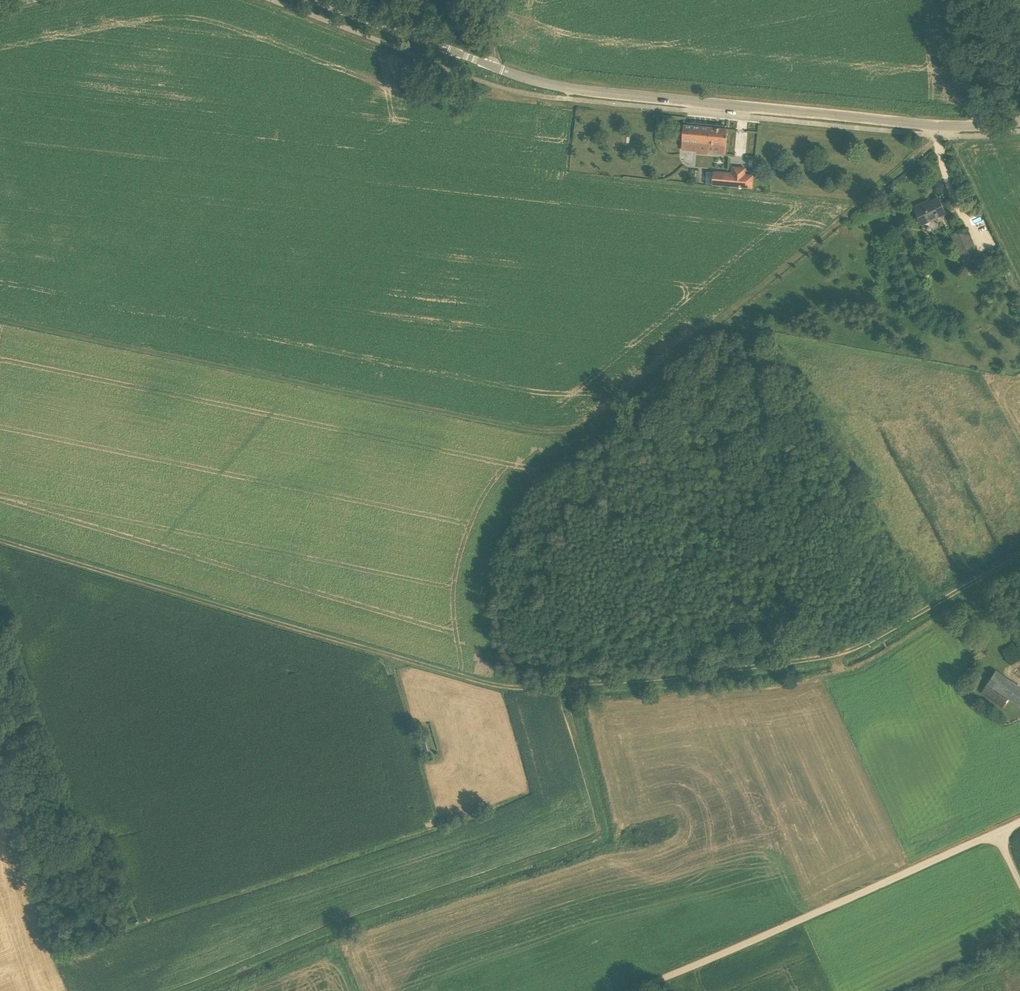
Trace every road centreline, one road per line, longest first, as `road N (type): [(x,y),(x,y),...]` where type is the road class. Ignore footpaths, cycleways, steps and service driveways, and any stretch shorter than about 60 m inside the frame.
road 1 (track): [(1019,558),(842,653),(676,680),(506,692),(0,539)]
road 2 (track): [(937,125),(923,151),(583,428),(542,431),(0,318)]
road 3 (tertiary): [(471,57),(558,85),(629,96),(951,126),(1019,122)]
road 4 (track): [(1019,822),(632,990)]
road 5 (tertiary): [(471,57),(324,0)]
road 6 (track): [(970,0),(980,125)]

